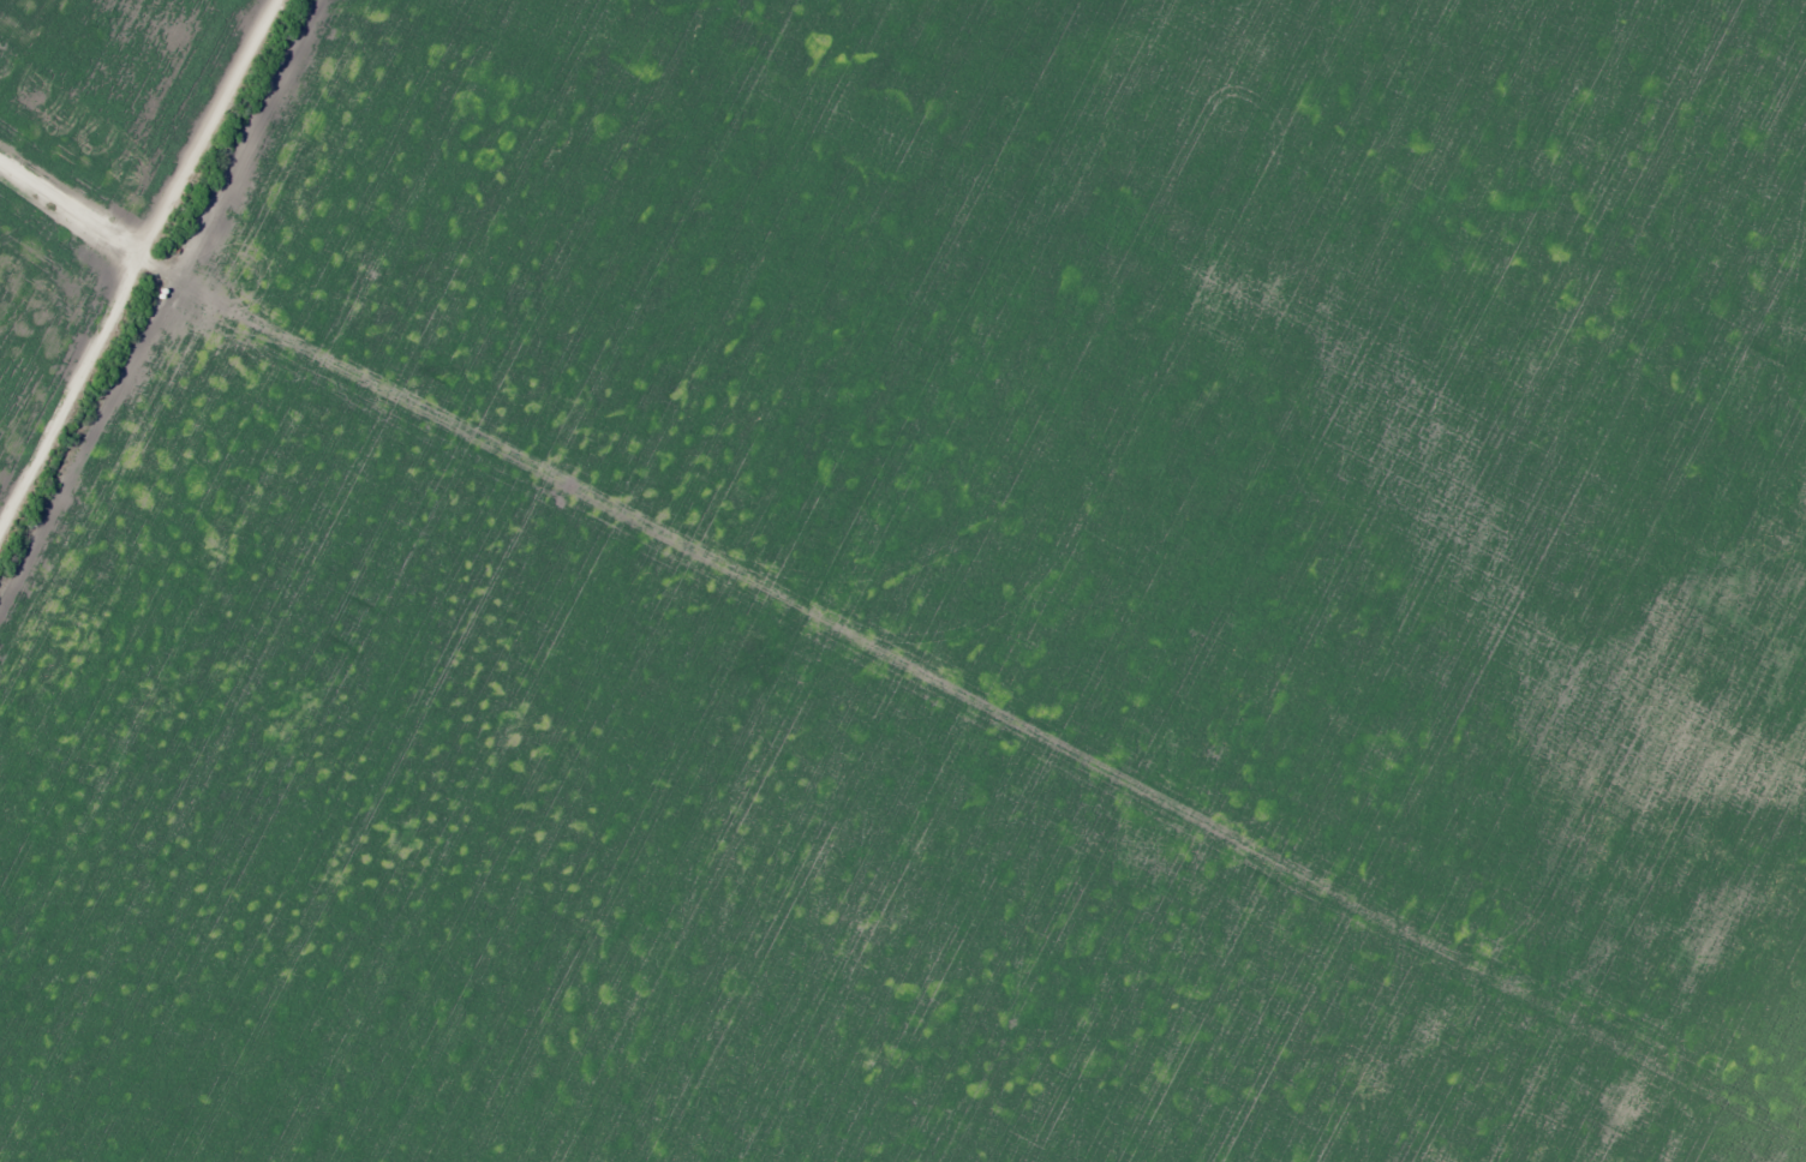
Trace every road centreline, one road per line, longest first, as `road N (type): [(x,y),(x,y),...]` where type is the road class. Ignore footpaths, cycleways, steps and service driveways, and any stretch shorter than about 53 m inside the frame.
road 1 (track): [(0,635),(324,0)]

